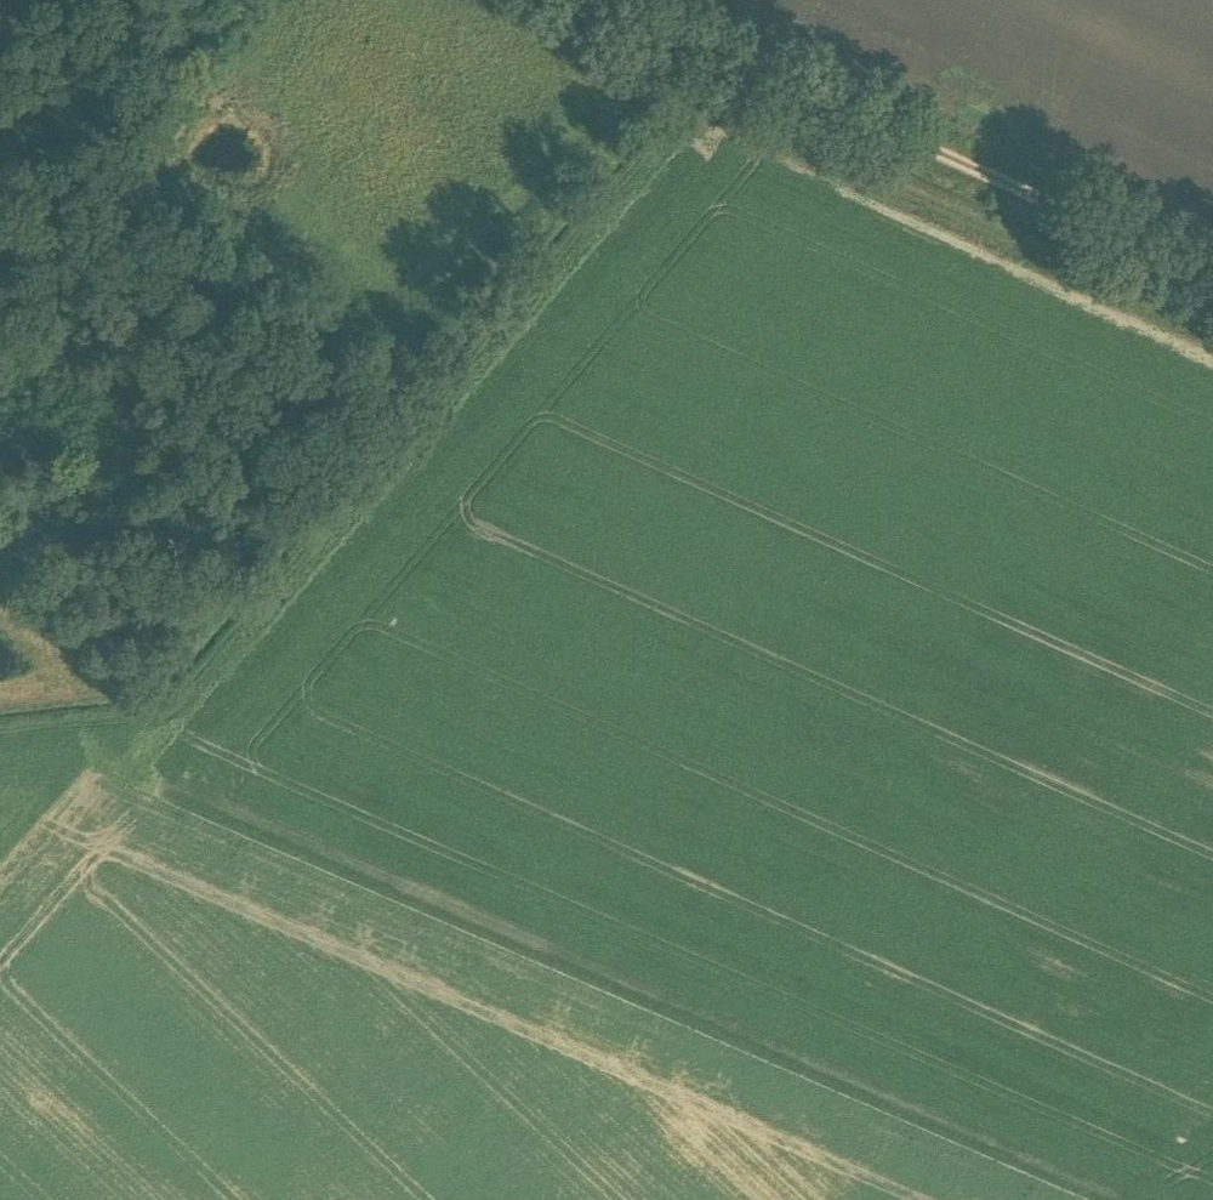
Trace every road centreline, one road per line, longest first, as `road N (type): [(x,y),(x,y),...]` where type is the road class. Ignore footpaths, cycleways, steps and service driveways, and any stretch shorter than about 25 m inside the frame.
road 1 (track): [(1212,270),(613,0)]

